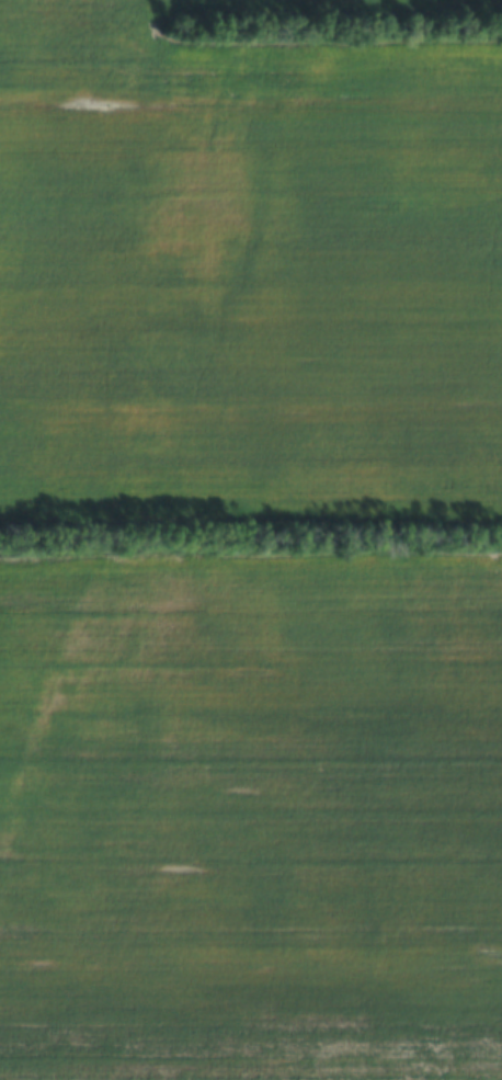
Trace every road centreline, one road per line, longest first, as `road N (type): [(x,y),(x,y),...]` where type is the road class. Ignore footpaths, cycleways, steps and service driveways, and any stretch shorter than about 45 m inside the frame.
road 1 (track): [(501,1073),(0,1070)]

